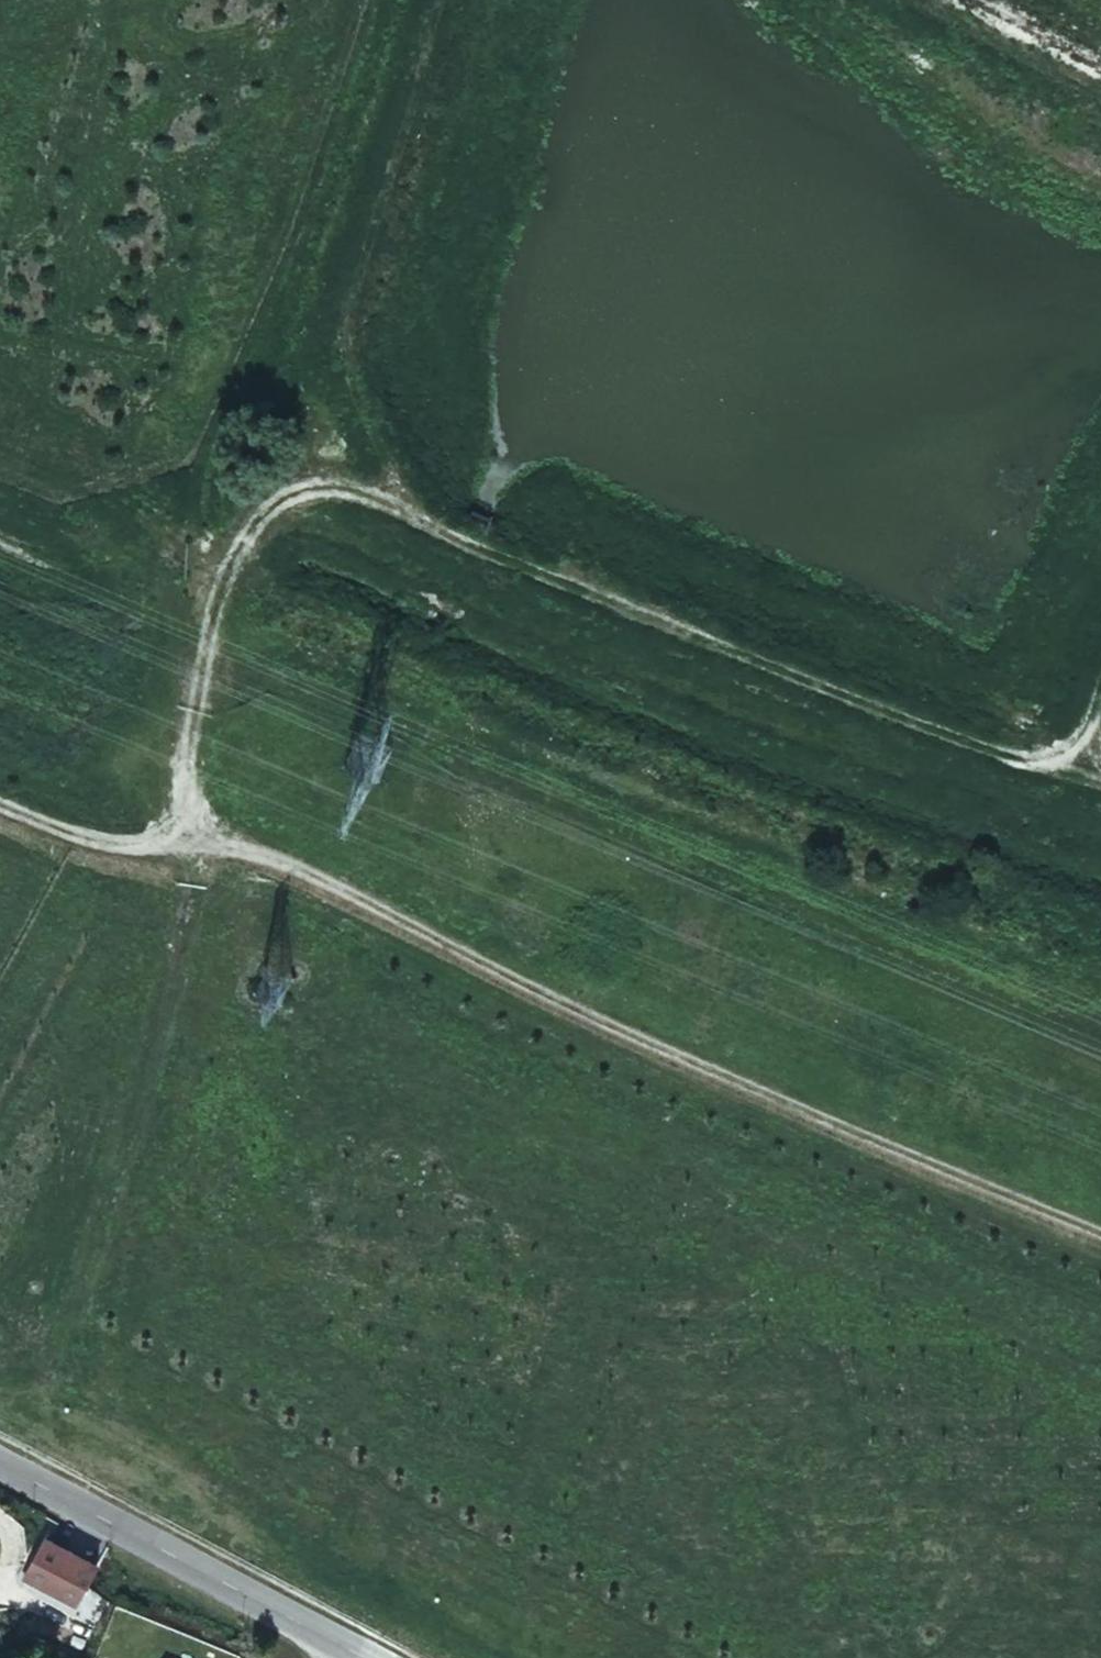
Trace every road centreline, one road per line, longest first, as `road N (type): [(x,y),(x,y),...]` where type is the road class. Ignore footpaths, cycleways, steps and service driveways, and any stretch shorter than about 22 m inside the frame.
road 1 (track): [(0,809),(69,839),(275,854),(553,1005),(1100,1238)]
road 2 (secondary): [(365,1657),(0,1465)]

